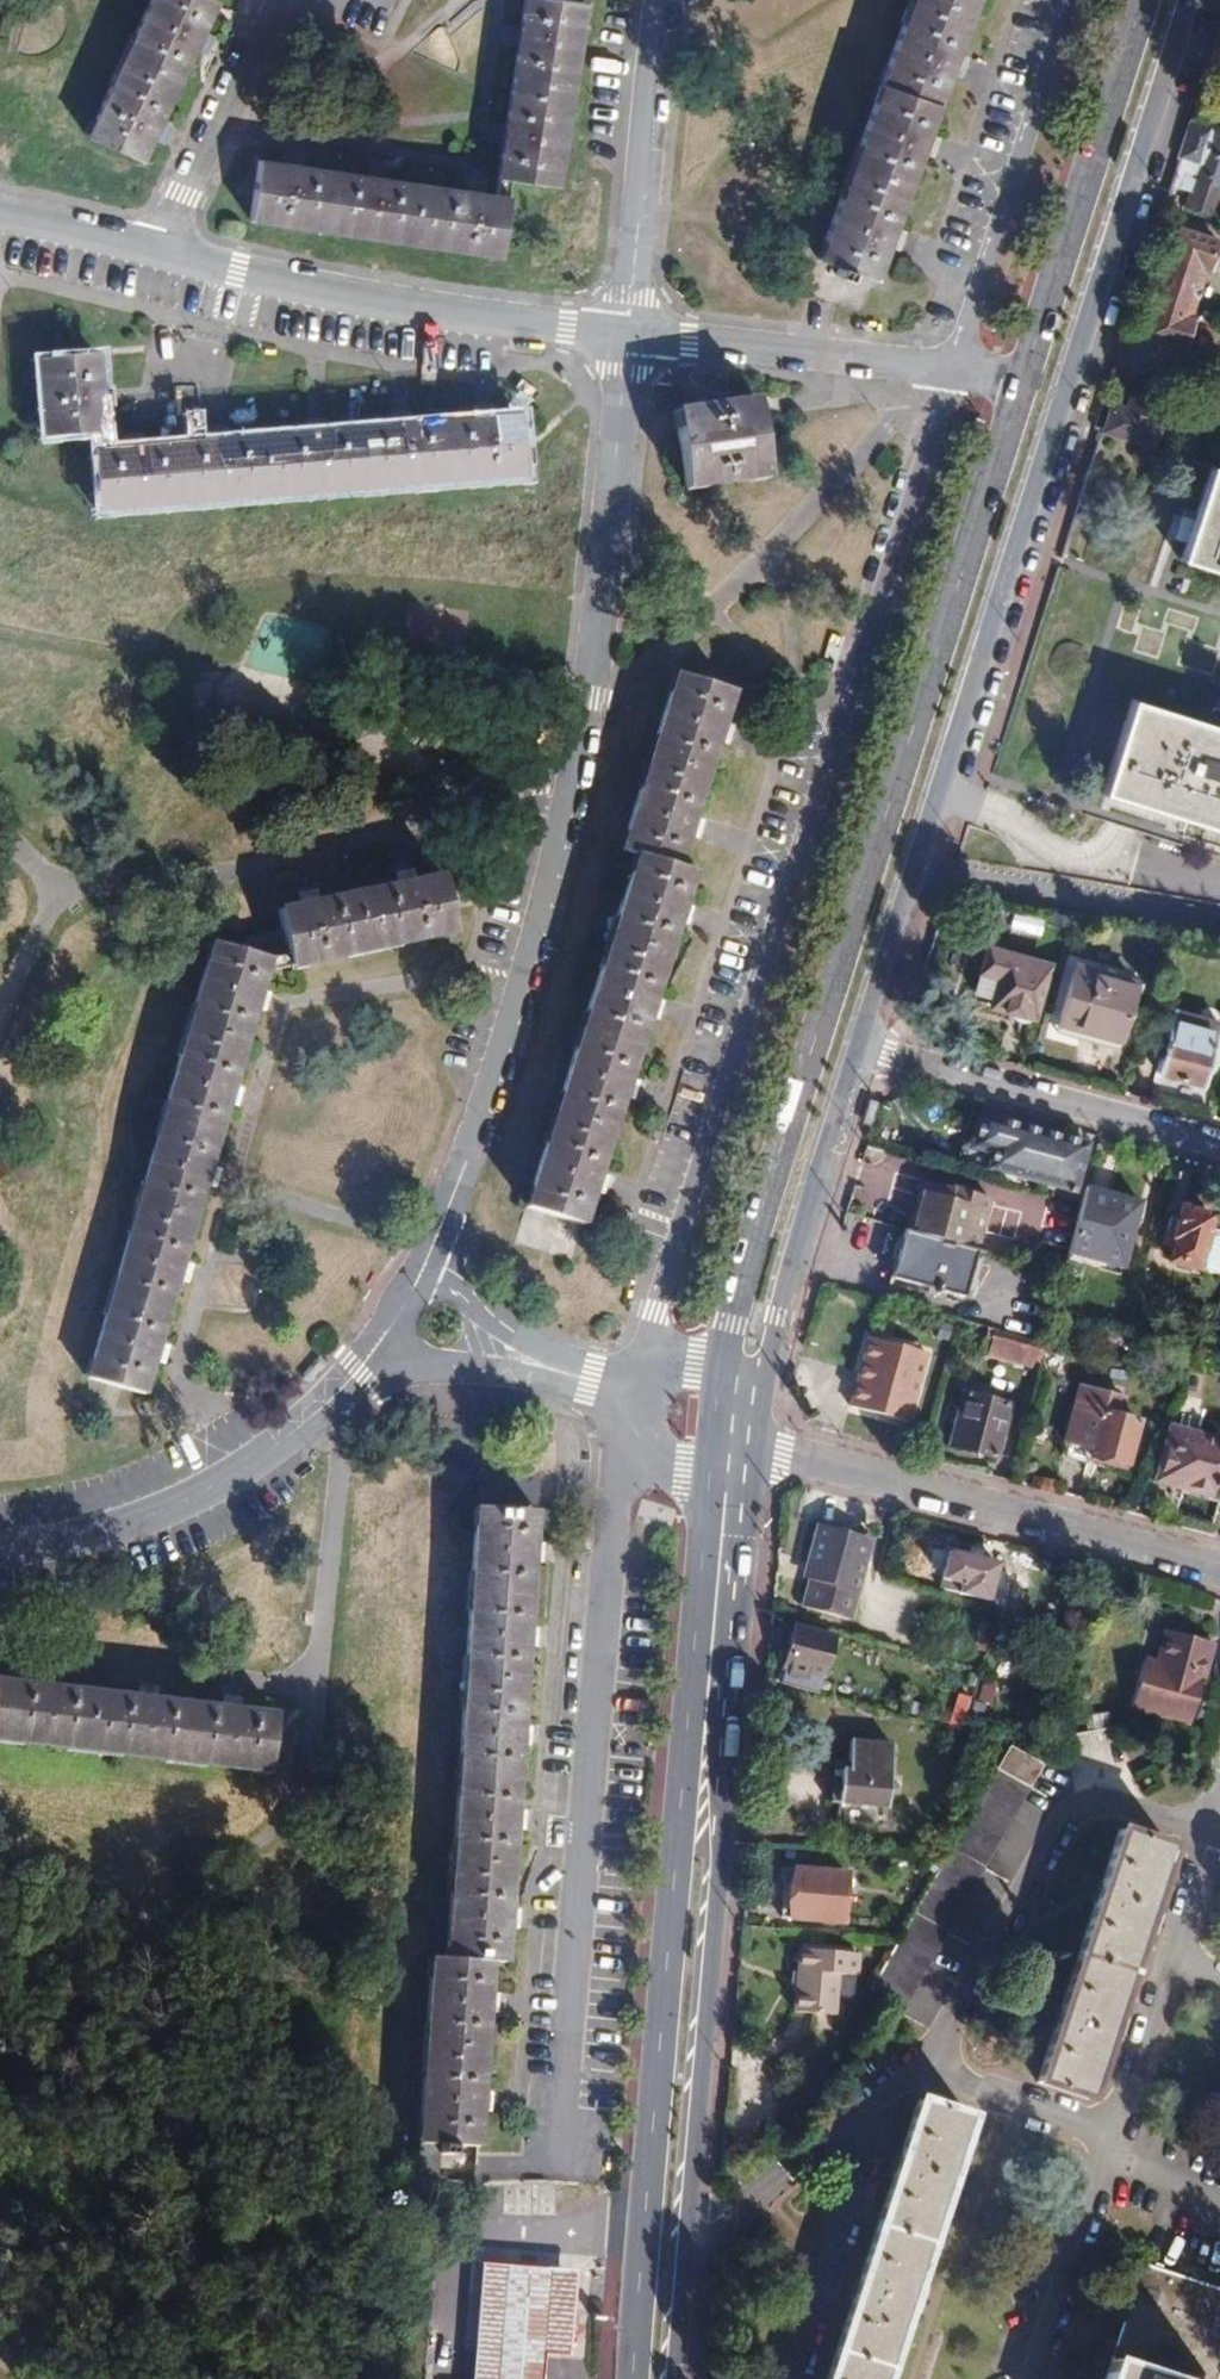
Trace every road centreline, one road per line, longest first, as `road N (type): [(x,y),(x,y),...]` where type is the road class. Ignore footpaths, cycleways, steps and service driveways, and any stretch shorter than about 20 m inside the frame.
road 1 (secondary): [(862,1051),(1193,0)]
road 2 (residential): [(634,1394),(947,376)]
road 3 (secondary): [(1015,391),(727,1312),(716,1368)]
road 4 (residential): [(427,1263),(521,976),(579,737),(621,335)]
road 5 (secondary): [(706,1466),(634,2378)]
road 6 (secondary): [(684,2264),(749,1464)]
road 7 (residential): [(549,2173),(610,1485),(634,1394)]
road 8 (residential): [(621,335),(314,289),(0,220)]
road 9 (track): [(947,376),(579,737)]
road 10 (unclassified): [(749,1464),(816,1466),(1219,1572)]
road 11 (residential): [(1202,1844),(1076,1802),(909,2077)]
road 12 (residential): [(0,1548),(44,1547),(155,1512),(234,1471),(314,1417),(380,1344)]
road 13 (secondary): [(1141,0),(1015,391)]
road 14 (residential): [(947,376),(1065,0)]
road 15 (residential): [(1219,1145),(862,1051)]
road 16 (secondary): [(762,1377),(862,1051)]
road 17 (residential): [(621,335),(657,0)]
road 18 (residential): [(947,376),(621,335)]
road 19 (residential): [(789,2378),(880,2102)]
road 20 (residential): [(880,2102),(684,2264)]
road 21 (residential): [(1023,2378),(1101,2147)]
road 22 (residential): [(909,2077),(1101,2147)]
road 23 (residential): [(1101,2147),(1162,1962)]
road 24 (unclassified): [(380,1344),(444,1362),(541,1364)]
road 25 (unclassified): [(541,1364),(446,1270),(427,1263)]
road 26 (residential): [(1162,1962),(1202,1844)]

